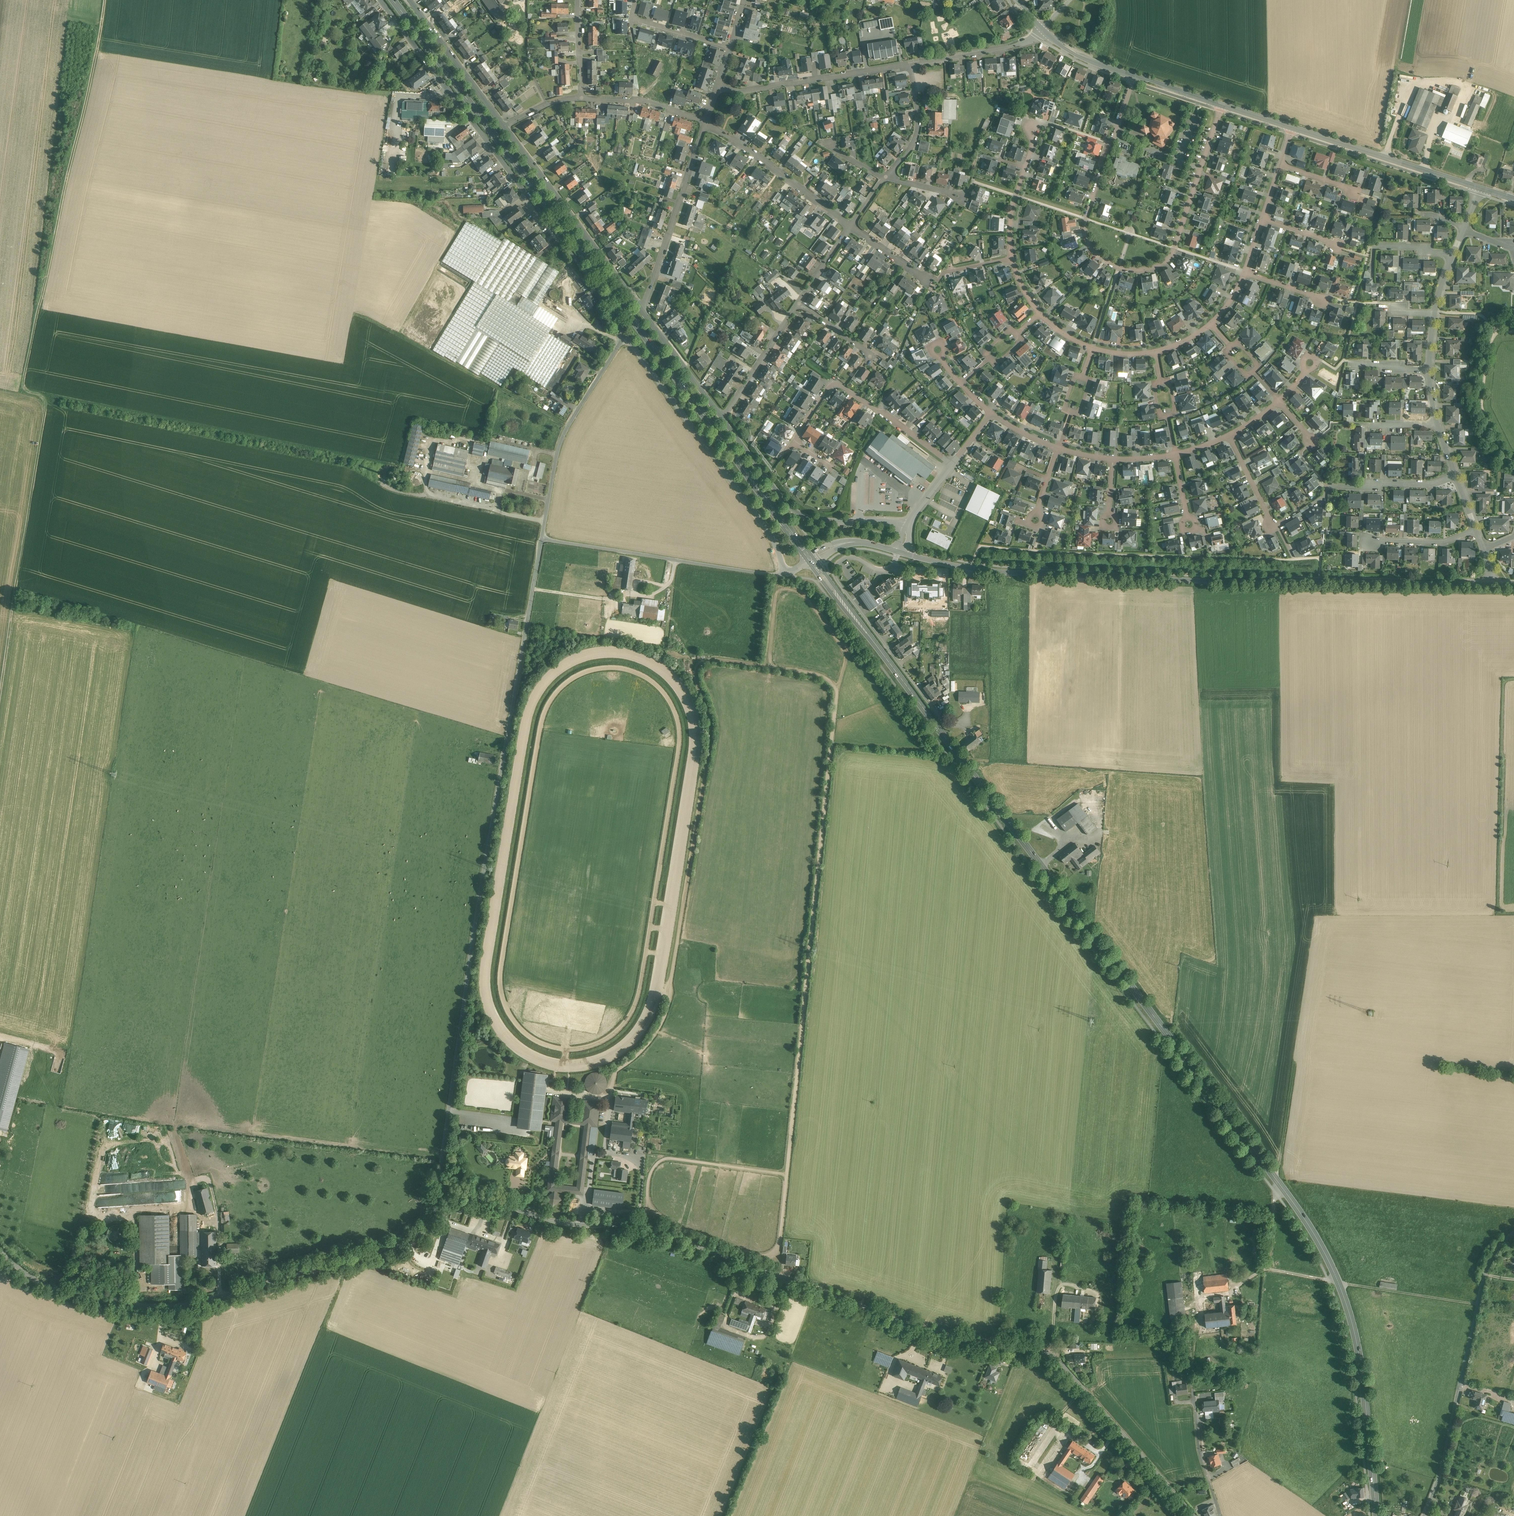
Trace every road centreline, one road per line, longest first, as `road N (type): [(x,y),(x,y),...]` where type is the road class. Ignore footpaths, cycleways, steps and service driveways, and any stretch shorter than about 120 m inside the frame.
road 1 (primary): [(1378,1515),(1356,1336),(1318,1236),(811,561)]
road 2 (unclassified): [(1196,1515),(1049,1354),(941,1335),(630,1224),(572,1224),(438,1191)]
road 3 (track): [(0,689),(45,396),(27,389),(26,379),(105,0)]
road 4 (primary): [(393,0),(811,561)]
road 5 (unclassified): [(438,1191),(543,539)]
road 6 (tertiary): [(900,552),(1028,574),(1491,587)]
road 7 (track): [(45,396),(386,467),(390,487),(546,522)]
road 8 (unclassified): [(438,1191),(415,1239),(178,1306),(45,1287),(0,1254)]
road 9 (residential): [(1134,76),(1086,225),(1096,253),(1120,268),(1150,270),(1171,257),(1222,106)]
road 10 (residential): [(625,336),(607,300),(382,0)]
road 11 (unclassified): [(1424,1515),(1487,1270),(1513,1233)]
road 12 (unclassified): [(625,336),(759,519),(786,574)]
road 13 (residential): [(896,570),(853,558),(835,570),(945,724),(965,723)]
road 14 (residential): [(952,464),(832,379),(794,437),(830,466)]
road 15 (unclassified): [(786,574),(543,539)]
road 16 (residential): [(908,525),(799,515),(725,415)]
road 17 (residential): [(641,307),(507,128)]
road 18 (unclassified): [(543,539),(567,428),(625,336)]
road 19 (residential): [(641,307),(706,121)]
road 20 (residential): [(717,91),(911,65)]
road 21 (tertiary): [(1477,188),(1292,128)]
road 22 (residential): [(706,121),(851,227)]
road 23 (residential): [(507,128),(411,0)]
road 24 (track): [(1479,1306),(1339,1283)]
road 25 (residential): [(911,65),(1008,47),(1042,28)]
road 26 (residential): [(725,415),(641,307)]
road 27 (residential): [(1011,260),(1016,196),(1036,128)]
road 28 (residential): [(725,415),(799,305)]
road 29 (residential): [(581,97),(627,99),(706,121)]
road 30 (residential): [(887,177),(919,131),(911,65)]
road 31 (residential): [(1456,475),(1338,486)]

